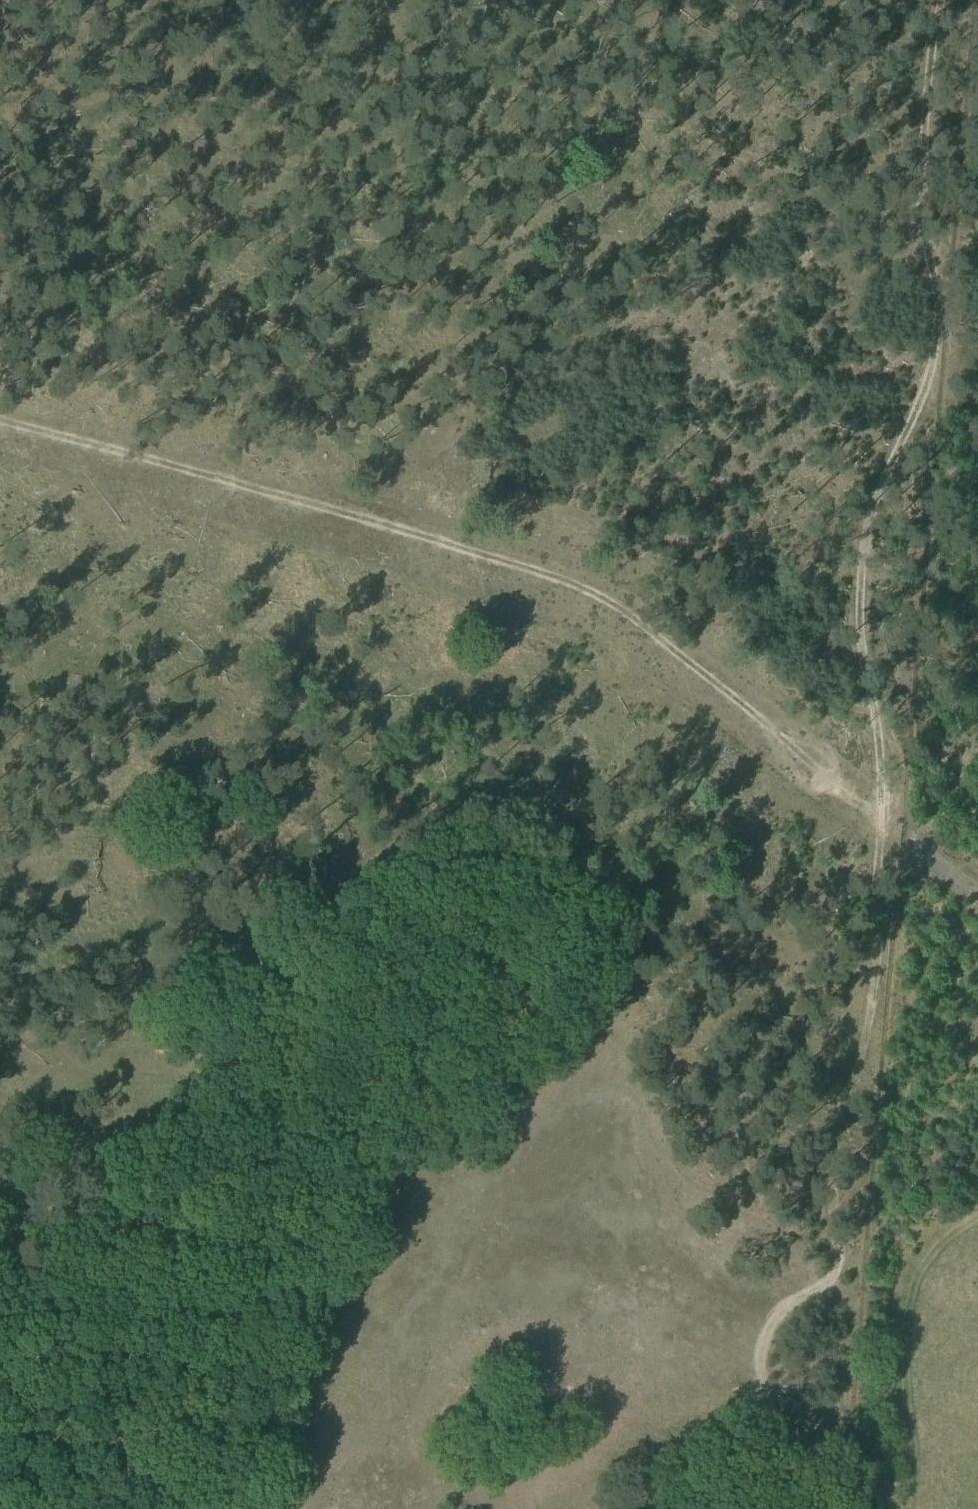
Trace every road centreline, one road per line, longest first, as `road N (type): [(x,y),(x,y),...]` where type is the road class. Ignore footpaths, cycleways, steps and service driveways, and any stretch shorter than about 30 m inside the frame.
road 1 (track): [(807,1508),(760,1369),(765,1337),(838,1232),(844,1175),(837,1100),(866,997),(877,922),(870,863),(882,777),(855,675),(852,540),(863,469),(892,415),(925,306),(912,230),(915,121),(935,0)]
road 2 (track): [(0,421),(573,588),(656,635),(855,794)]

